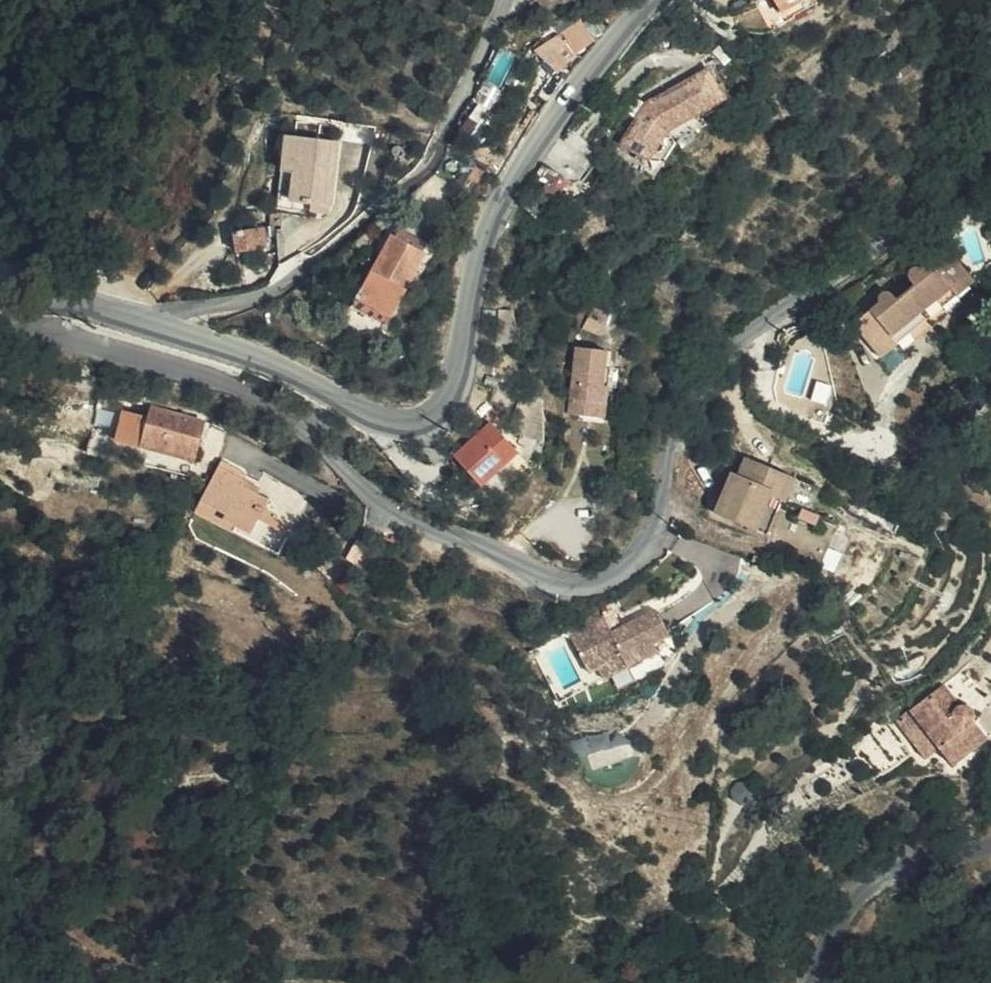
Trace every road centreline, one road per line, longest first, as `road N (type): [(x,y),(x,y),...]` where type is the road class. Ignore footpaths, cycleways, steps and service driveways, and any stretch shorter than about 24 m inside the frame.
road 1 (unclassified): [(0,323),(264,397),(327,448),(371,498),(562,583),(601,581),(632,559),(684,467),(710,387),(762,322),(990,171)]
road 2 (tertiary): [(654,0),(528,157),(493,223),(475,272),(462,383),(445,412),(375,423),(266,363),(138,319),(74,303),(0,310)]
road 3 (unclassified): [(816,982),(843,915),(883,877),(990,836)]

